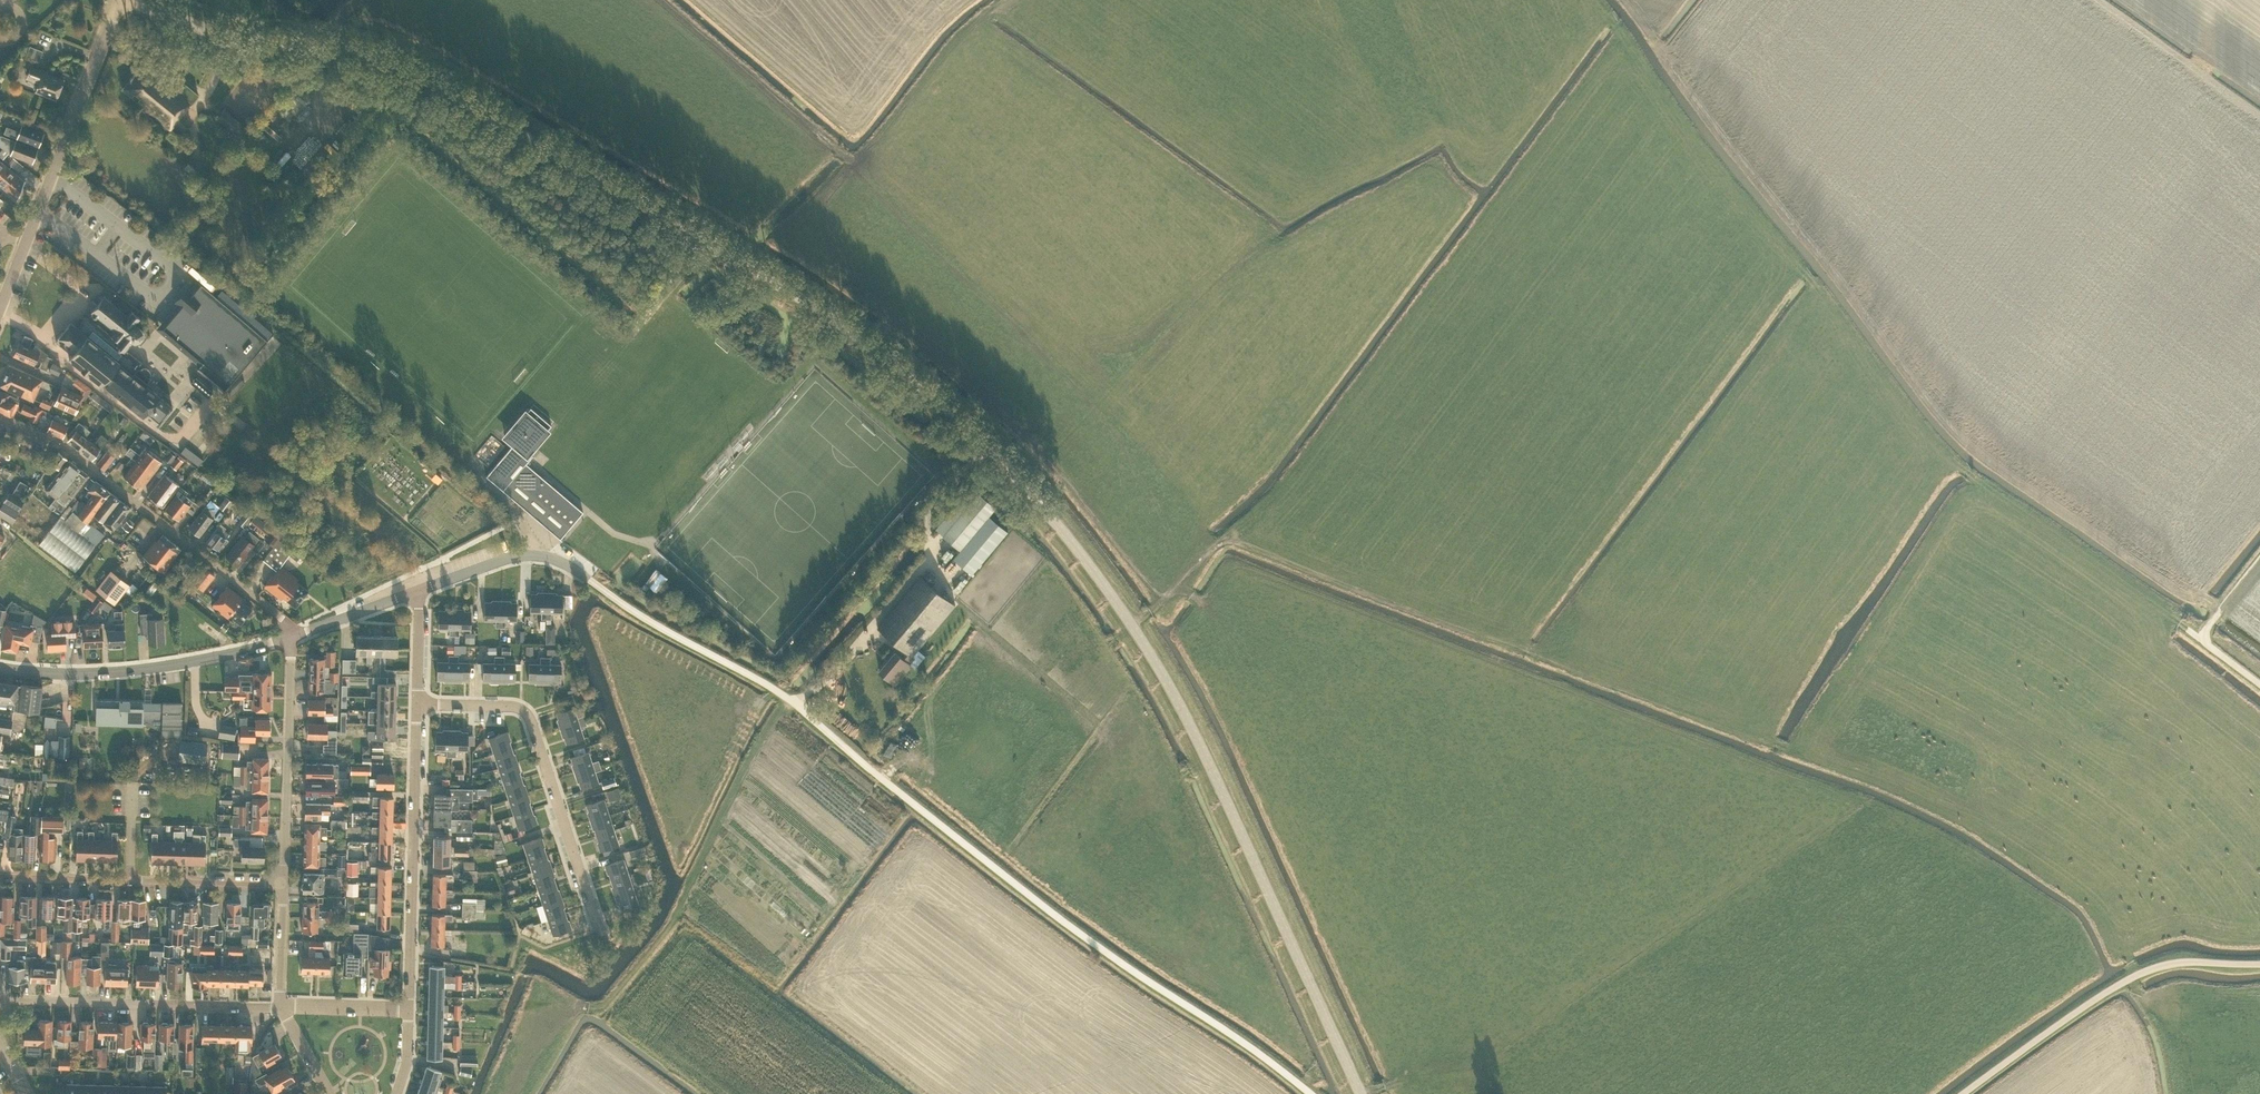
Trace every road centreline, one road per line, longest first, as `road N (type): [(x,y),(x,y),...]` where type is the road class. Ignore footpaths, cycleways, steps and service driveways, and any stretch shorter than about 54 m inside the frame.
road 1 (tertiary): [(1361,1093),(1141,648),(991,452),(887,359),(781,283),(380,55),(222,35),(127,0)]
road 2 (unclassified): [(586,577),(790,699),(1082,935),(1310,1093)]
road 3 (residential): [(291,639),(286,624),(111,484),(0,421)]
road 4 (residential): [(606,936),(525,711),(418,704)]
road 5 (unclassified): [(2259,964),(2178,961),(2132,976),(1961,1093)]
road 6 (residential): [(409,1011),(418,704)]
road 7 (unclassified): [(291,639),(141,669),(0,667)]
road 8 (residential): [(0,1005),(280,1008)]
road 9 (unclassified): [(26,245),(120,0)]
road 10 (residential): [(283,886),(291,639)]
road 11 (unclassified): [(586,577),(562,561),(524,555),(413,593)]
road 12 (residential): [(283,886),(130,883)]
road 13 (unclassified): [(413,593),(291,639)]
road 14 (residential): [(130,883),(0,879)]
road 15 (residential): [(280,1008),(409,1011)]
road 16 (residential): [(280,1008),(283,886)]

